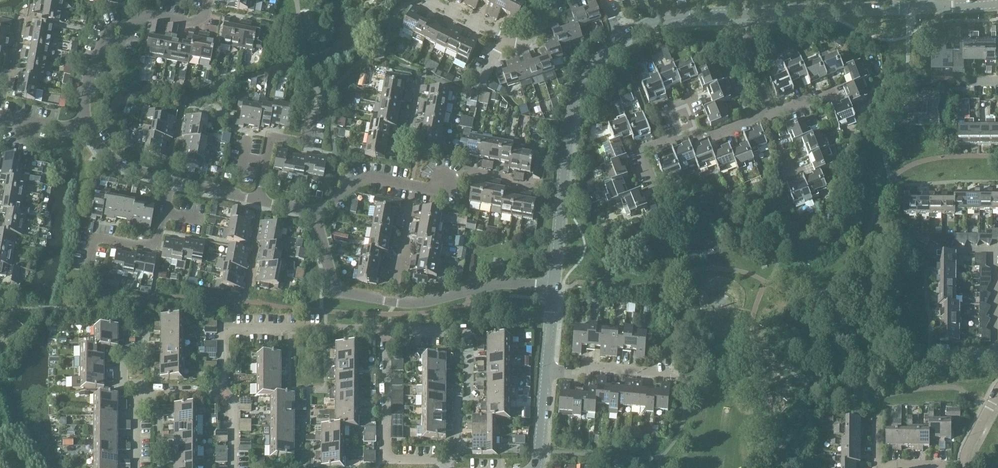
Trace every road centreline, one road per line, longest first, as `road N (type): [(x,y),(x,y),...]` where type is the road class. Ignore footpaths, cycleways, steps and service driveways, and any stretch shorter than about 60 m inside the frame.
road 1 (residential): [(552,286),(503,284),(409,304),(335,289),(314,212)]
road 2 (tertiary): [(552,286),(569,130),(600,62),(623,41)]
road 3 (residential): [(79,125),(105,51),(142,17),(202,26),(207,0)]
road 4 (residential): [(451,467),(445,460),(386,460),(387,329)]
road 5 (tertiary): [(743,16),(926,7)]
road 6 (residential): [(325,328),(223,332),(223,396)]
road 7 (residential): [(89,262),(91,239),(154,246),(165,178)]
road 8 (residential): [(387,329),(473,329),(473,396)]
road 9 (residential): [(314,212),(365,176),(441,185)]
road 10 (residential): [(258,199),(270,138),(307,144),(314,106)]
road 11 (residential): [(545,370),(676,375)]
road 12 (tertiary): [(623,41),(657,23),(743,16)]

